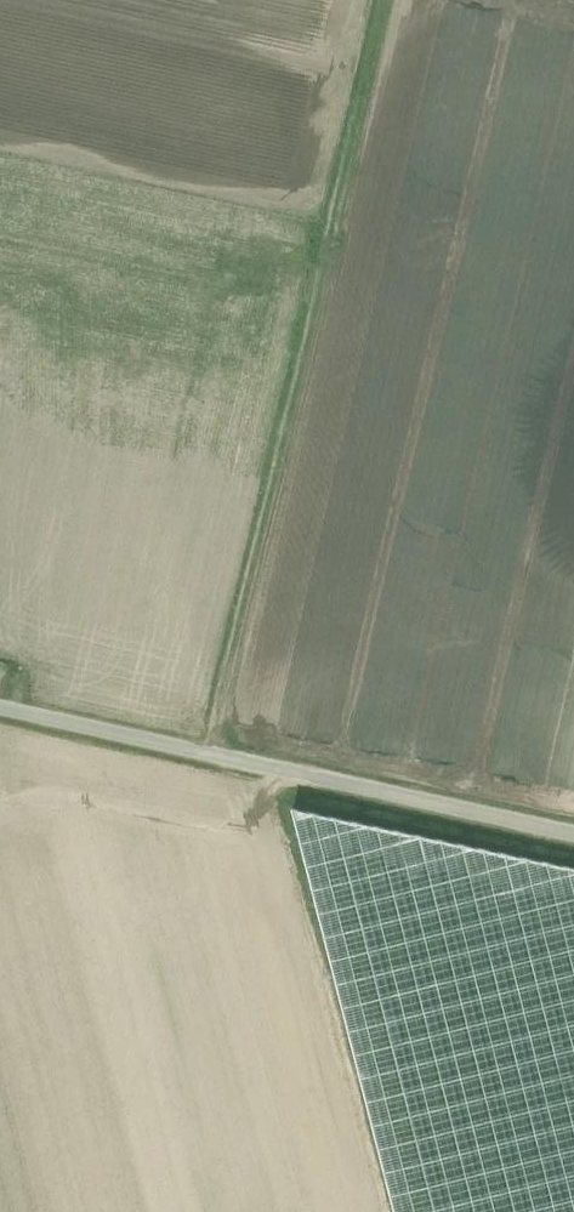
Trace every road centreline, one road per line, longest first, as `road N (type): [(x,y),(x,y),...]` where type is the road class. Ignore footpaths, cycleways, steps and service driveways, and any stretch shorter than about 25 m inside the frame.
road 1 (unclassified): [(573,837),(0,708)]

